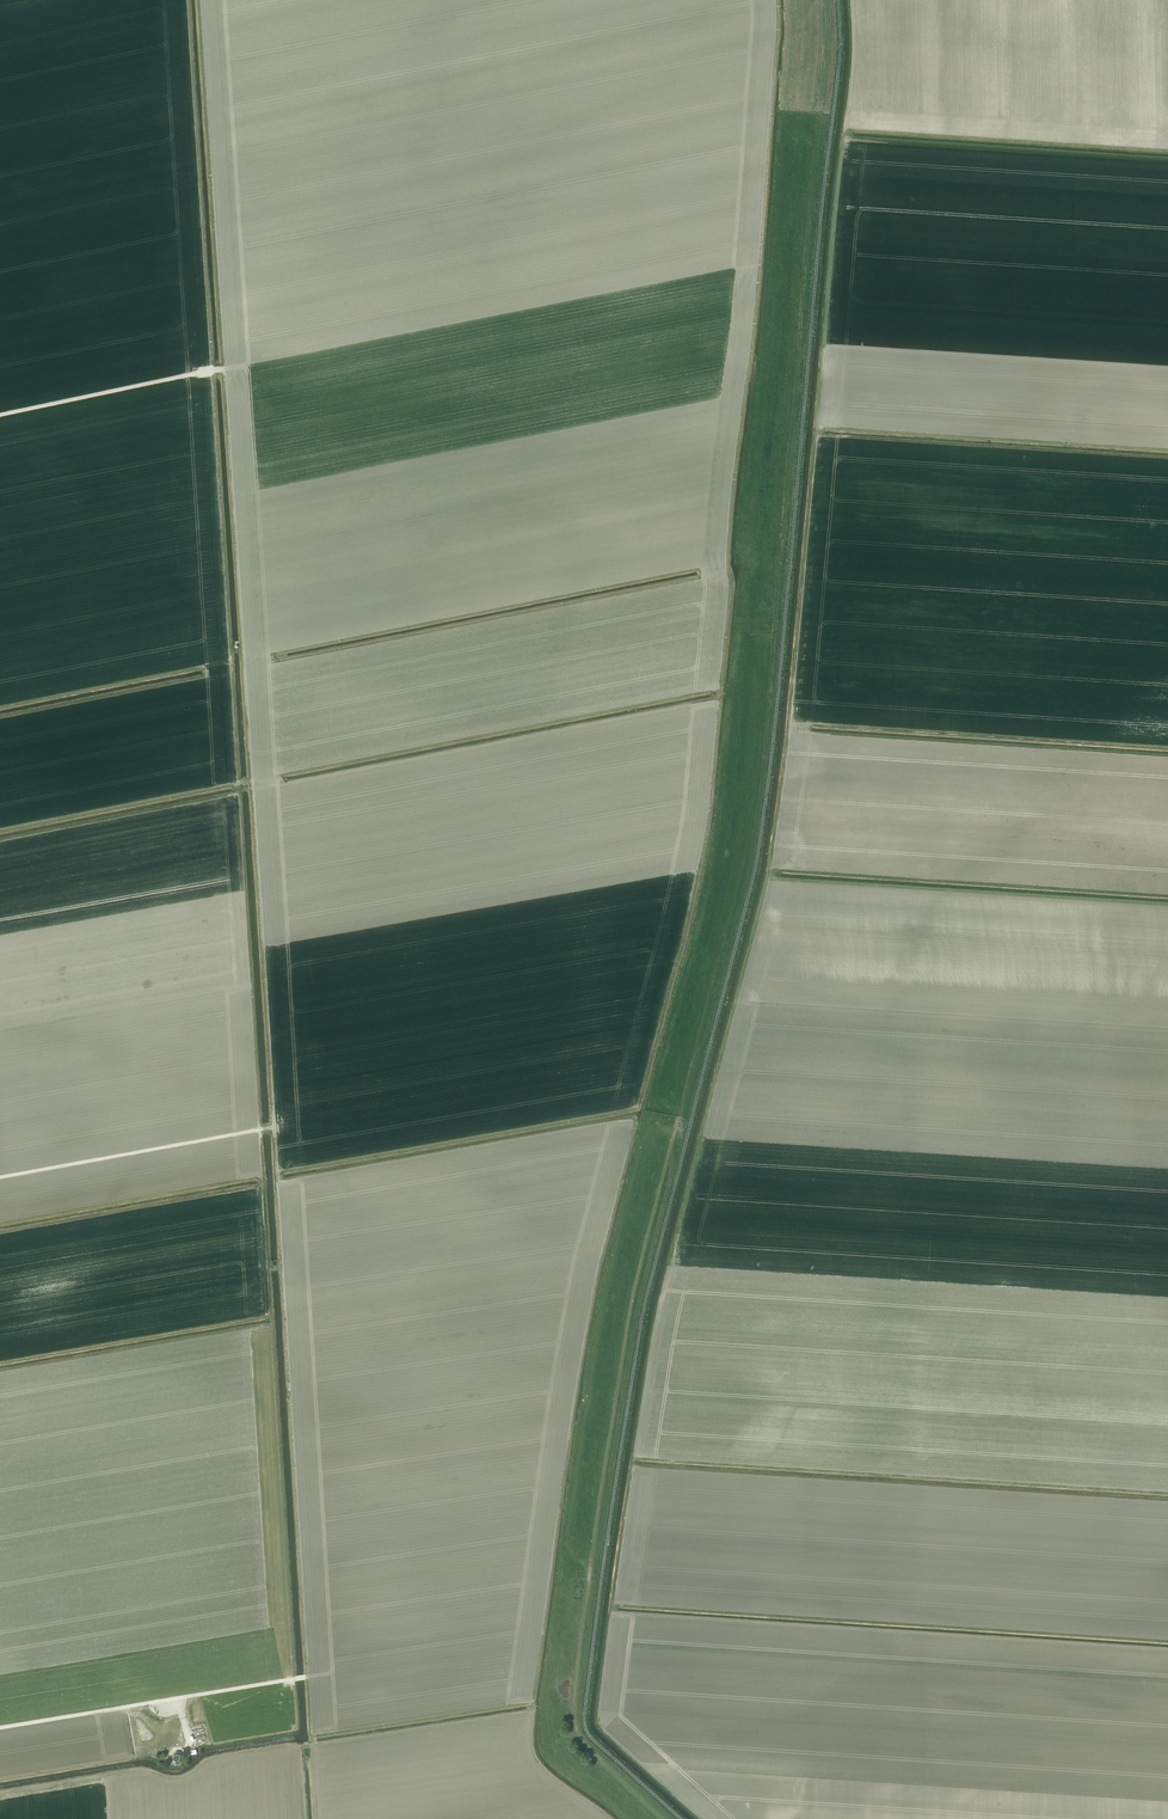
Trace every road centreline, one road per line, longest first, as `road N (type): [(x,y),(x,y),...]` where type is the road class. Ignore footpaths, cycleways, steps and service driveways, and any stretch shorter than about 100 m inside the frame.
road 1 (track): [(831,0),(832,72),(820,114),(776,621),(748,824),(632,1297),(575,1689),(582,1741),(663,1818)]
road 2 (track): [(305,1677),(0,1728)]
road 3 (track): [(0,1178),(260,1130)]
road 4 (track): [(0,414),(210,371)]

